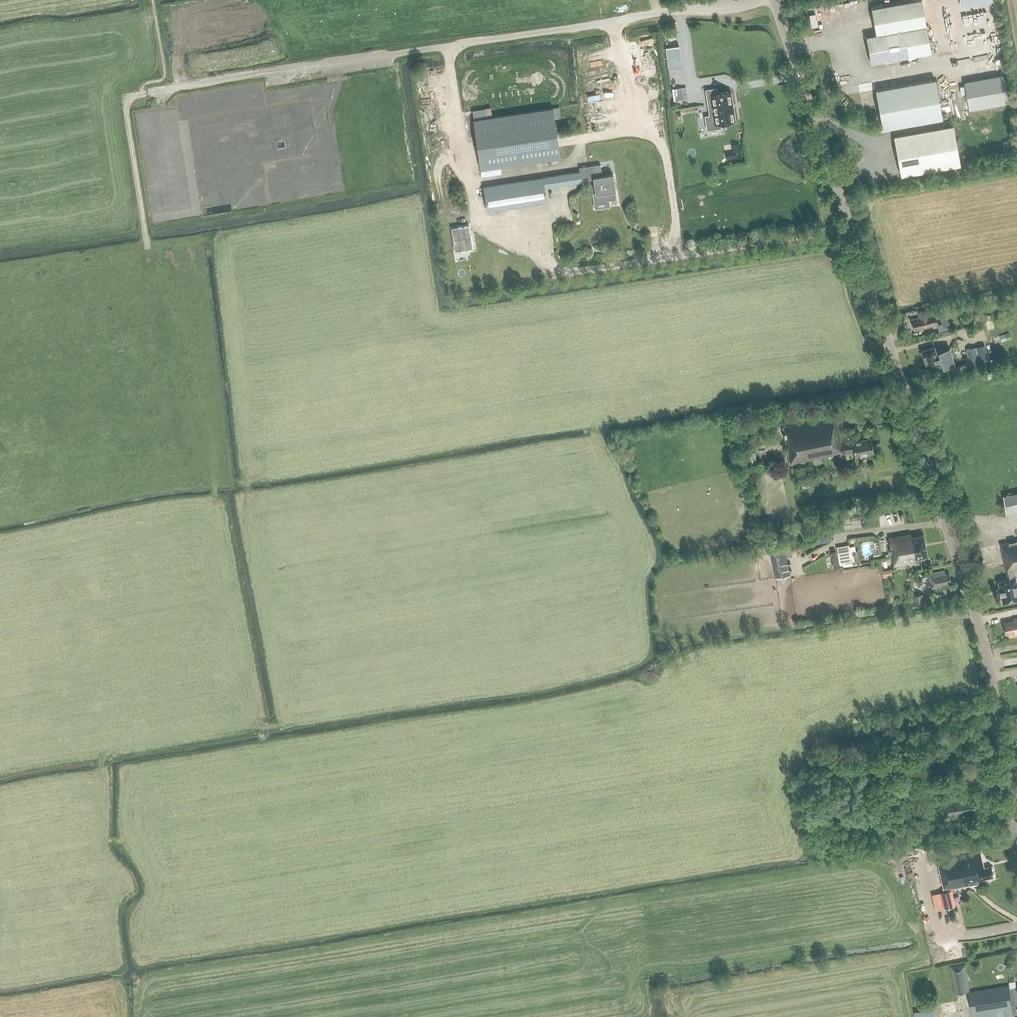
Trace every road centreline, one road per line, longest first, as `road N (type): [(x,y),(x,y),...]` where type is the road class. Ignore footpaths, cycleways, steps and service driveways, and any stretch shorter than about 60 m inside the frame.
road 1 (tertiary): [(1016,849),(973,605),(772,0)]

